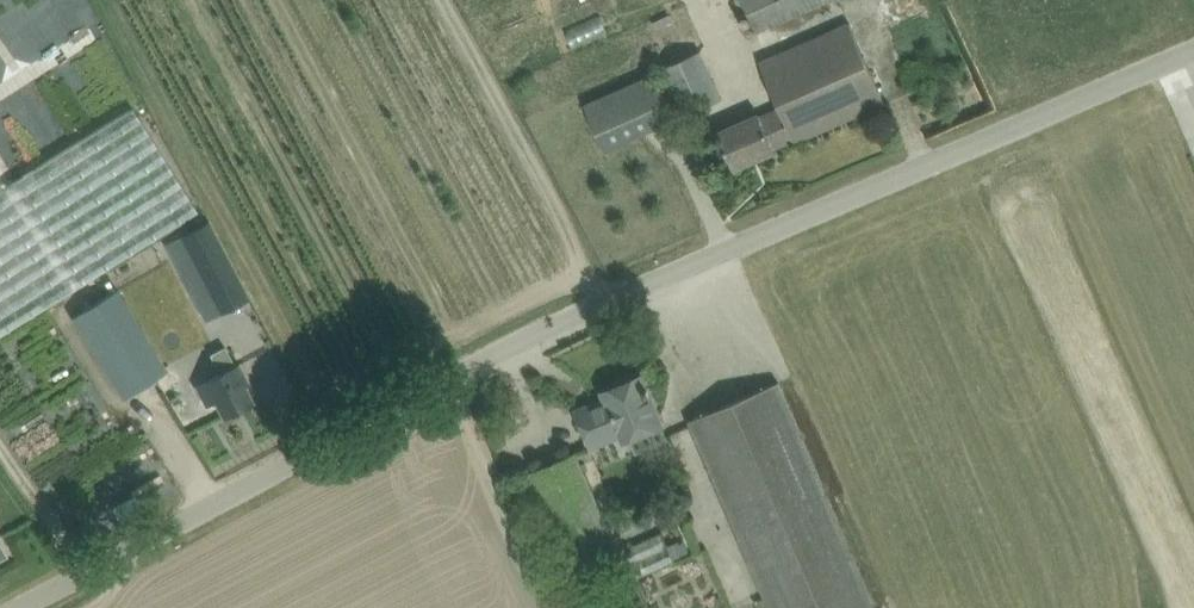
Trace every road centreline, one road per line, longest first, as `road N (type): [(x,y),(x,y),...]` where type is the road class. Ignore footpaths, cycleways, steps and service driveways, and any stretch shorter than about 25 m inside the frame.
road 1 (unclassified): [(20,607),(660,275),(1193,56)]

